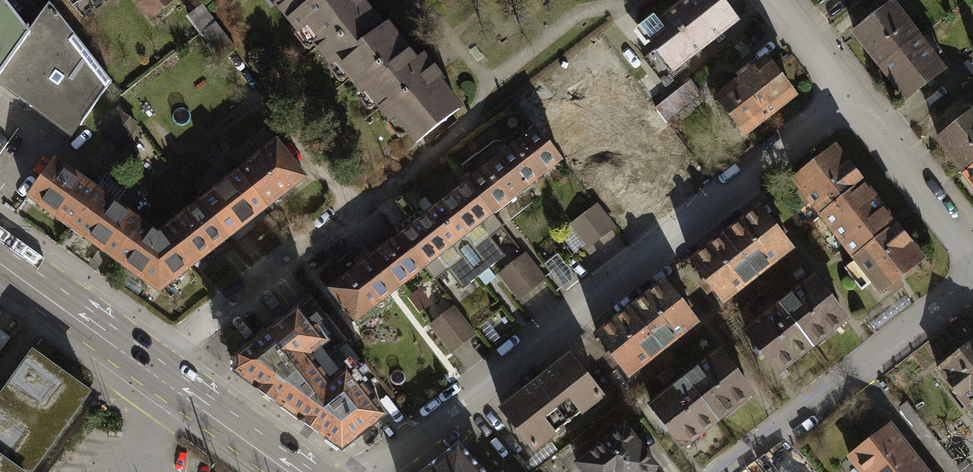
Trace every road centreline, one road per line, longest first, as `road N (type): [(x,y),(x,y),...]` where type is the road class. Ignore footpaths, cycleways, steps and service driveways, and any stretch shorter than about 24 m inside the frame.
road 1 (residential): [(375,471),(852,100)]
road 2 (residential): [(732,471),(972,286)]
road 3 (residential): [(167,384),(193,352),(358,220)]
road 4 (primary): [(0,264),(167,384)]
road 5 (residential): [(852,100),(972,259)]
road 6 (primary): [(167,384),(289,471)]
road 7 (residential): [(774,0),(852,100)]

